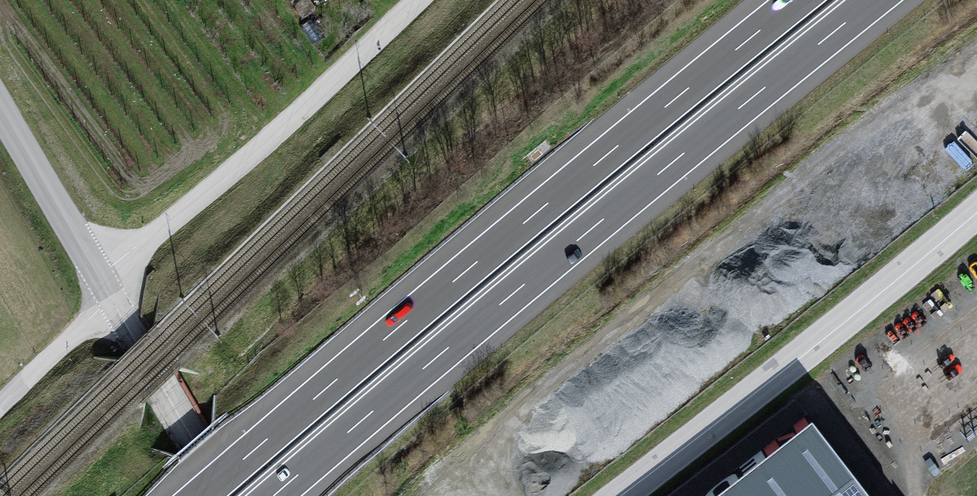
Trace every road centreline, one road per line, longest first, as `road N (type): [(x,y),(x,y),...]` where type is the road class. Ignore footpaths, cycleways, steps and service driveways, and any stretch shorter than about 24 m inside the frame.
road 1 (motorway): [(275,495),(876,0)]
road 2 (motorway): [(797,0),(200,495)]
road 3 (tertiary): [(976,210),(614,495)]
road 4 (unclassified): [(110,301),(420,0)]
road 5 (unclassified): [(224,495),(110,301)]
road 6 (unclassified): [(110,301),(0,113)]
road 7 (unclassified): [(0,404),(110,301)]

